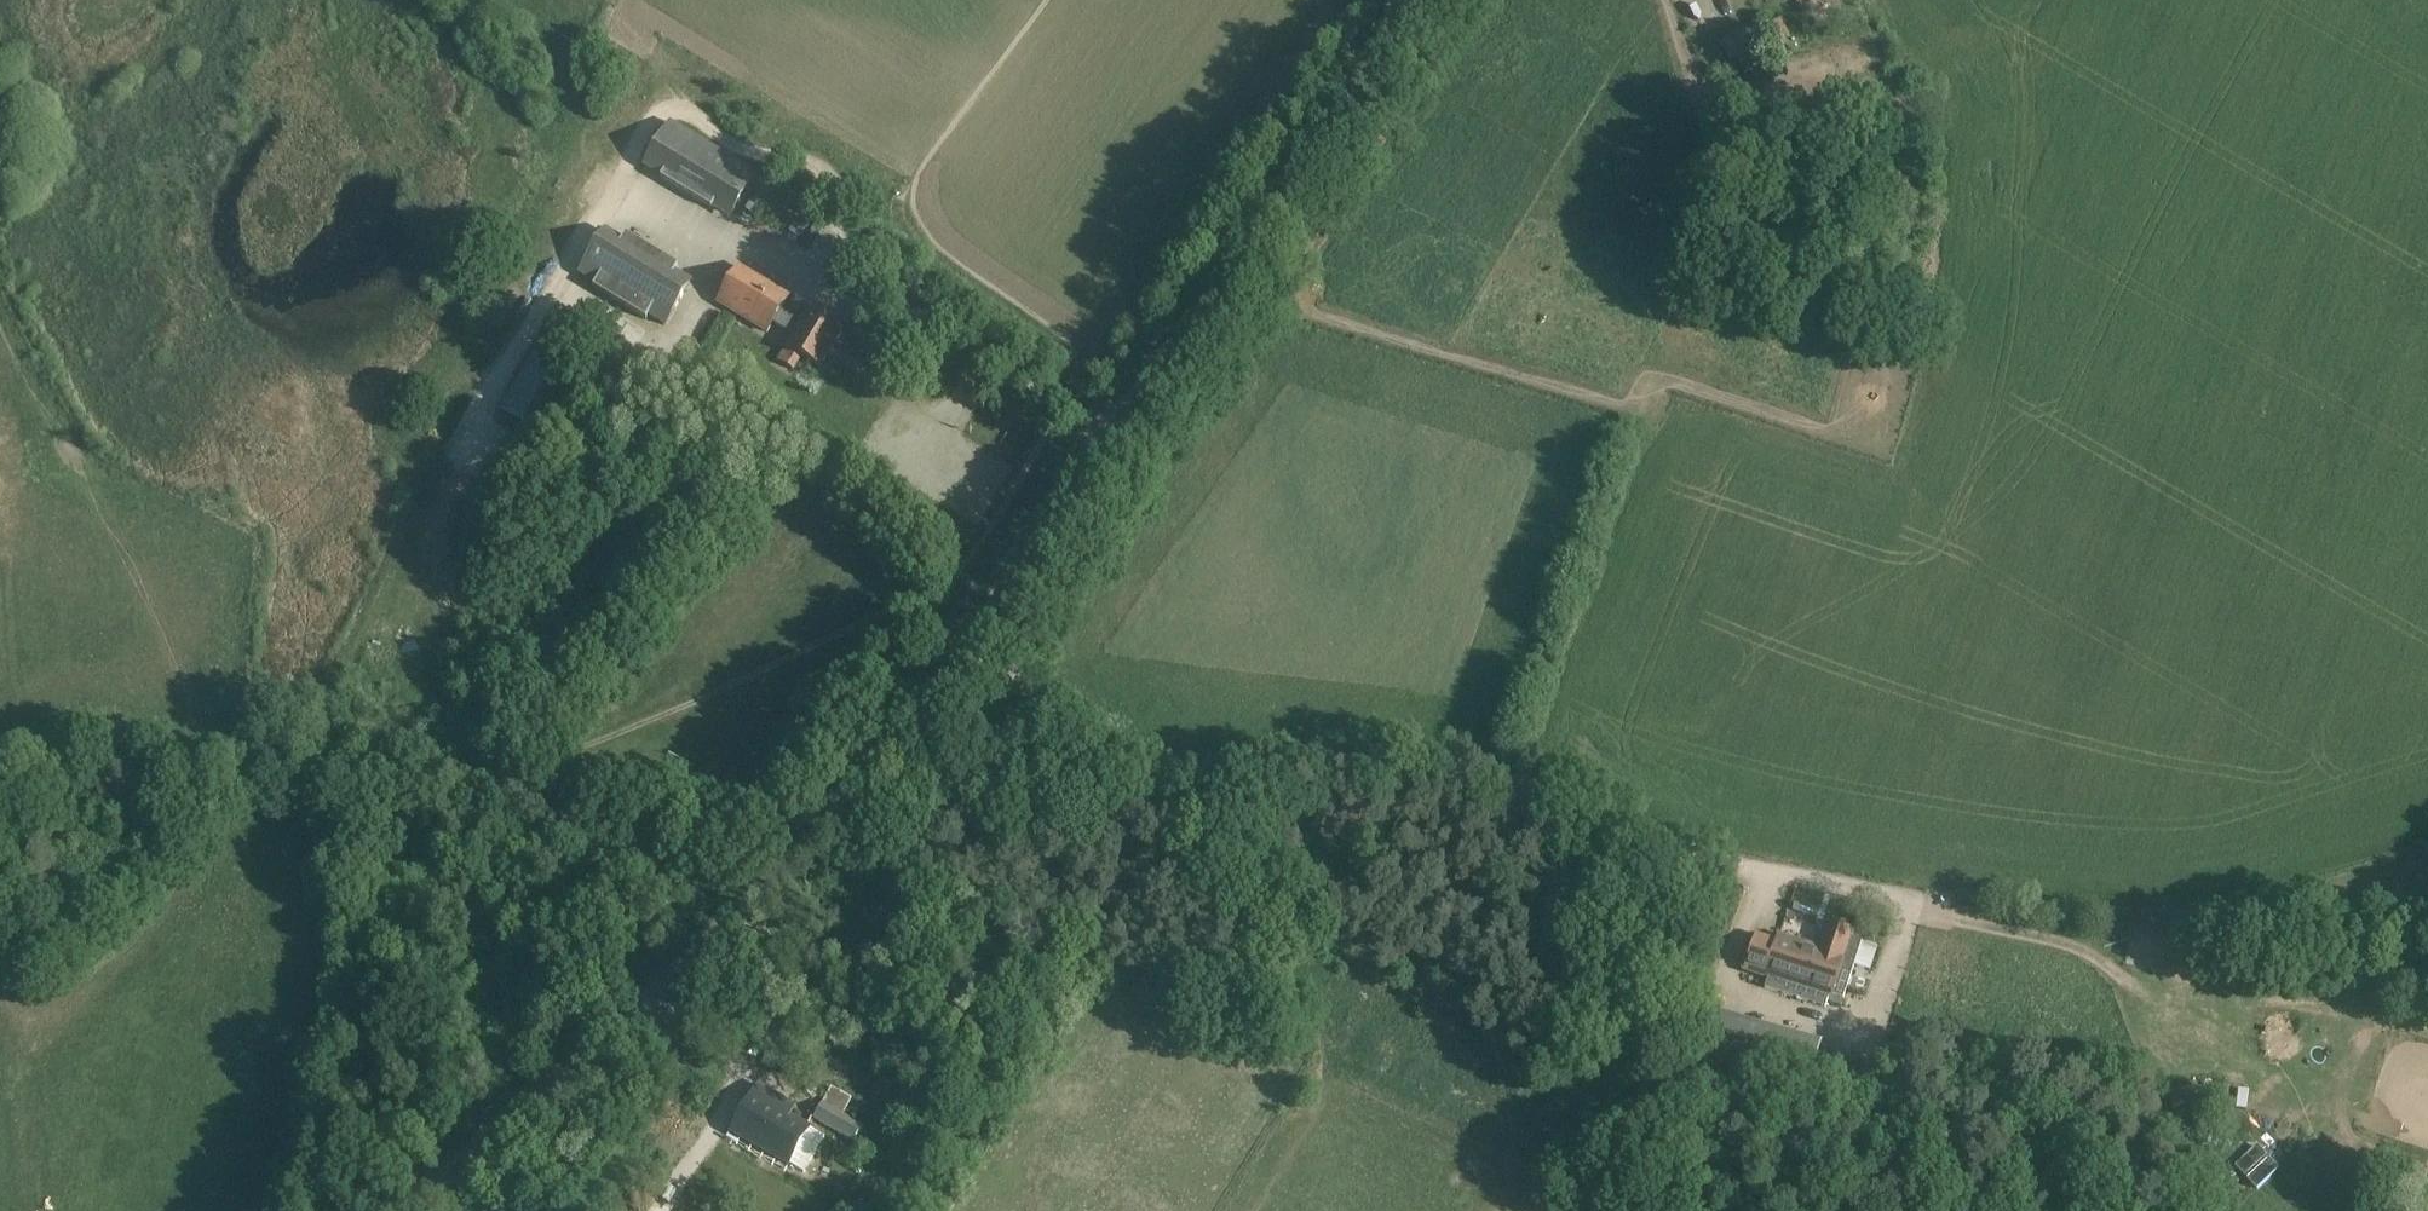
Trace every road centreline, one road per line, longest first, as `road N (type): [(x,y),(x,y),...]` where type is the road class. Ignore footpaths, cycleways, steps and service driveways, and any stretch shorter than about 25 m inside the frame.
road 1 (tertiary): [(398,1210),(699,954),(867,773),(1023,566),(1412,0)]
road 2 (track): [(978,625),(1101,750),(1162,775),(1421,743),(1742,866),(2090,954),(2128,982),(2198,1210)]

